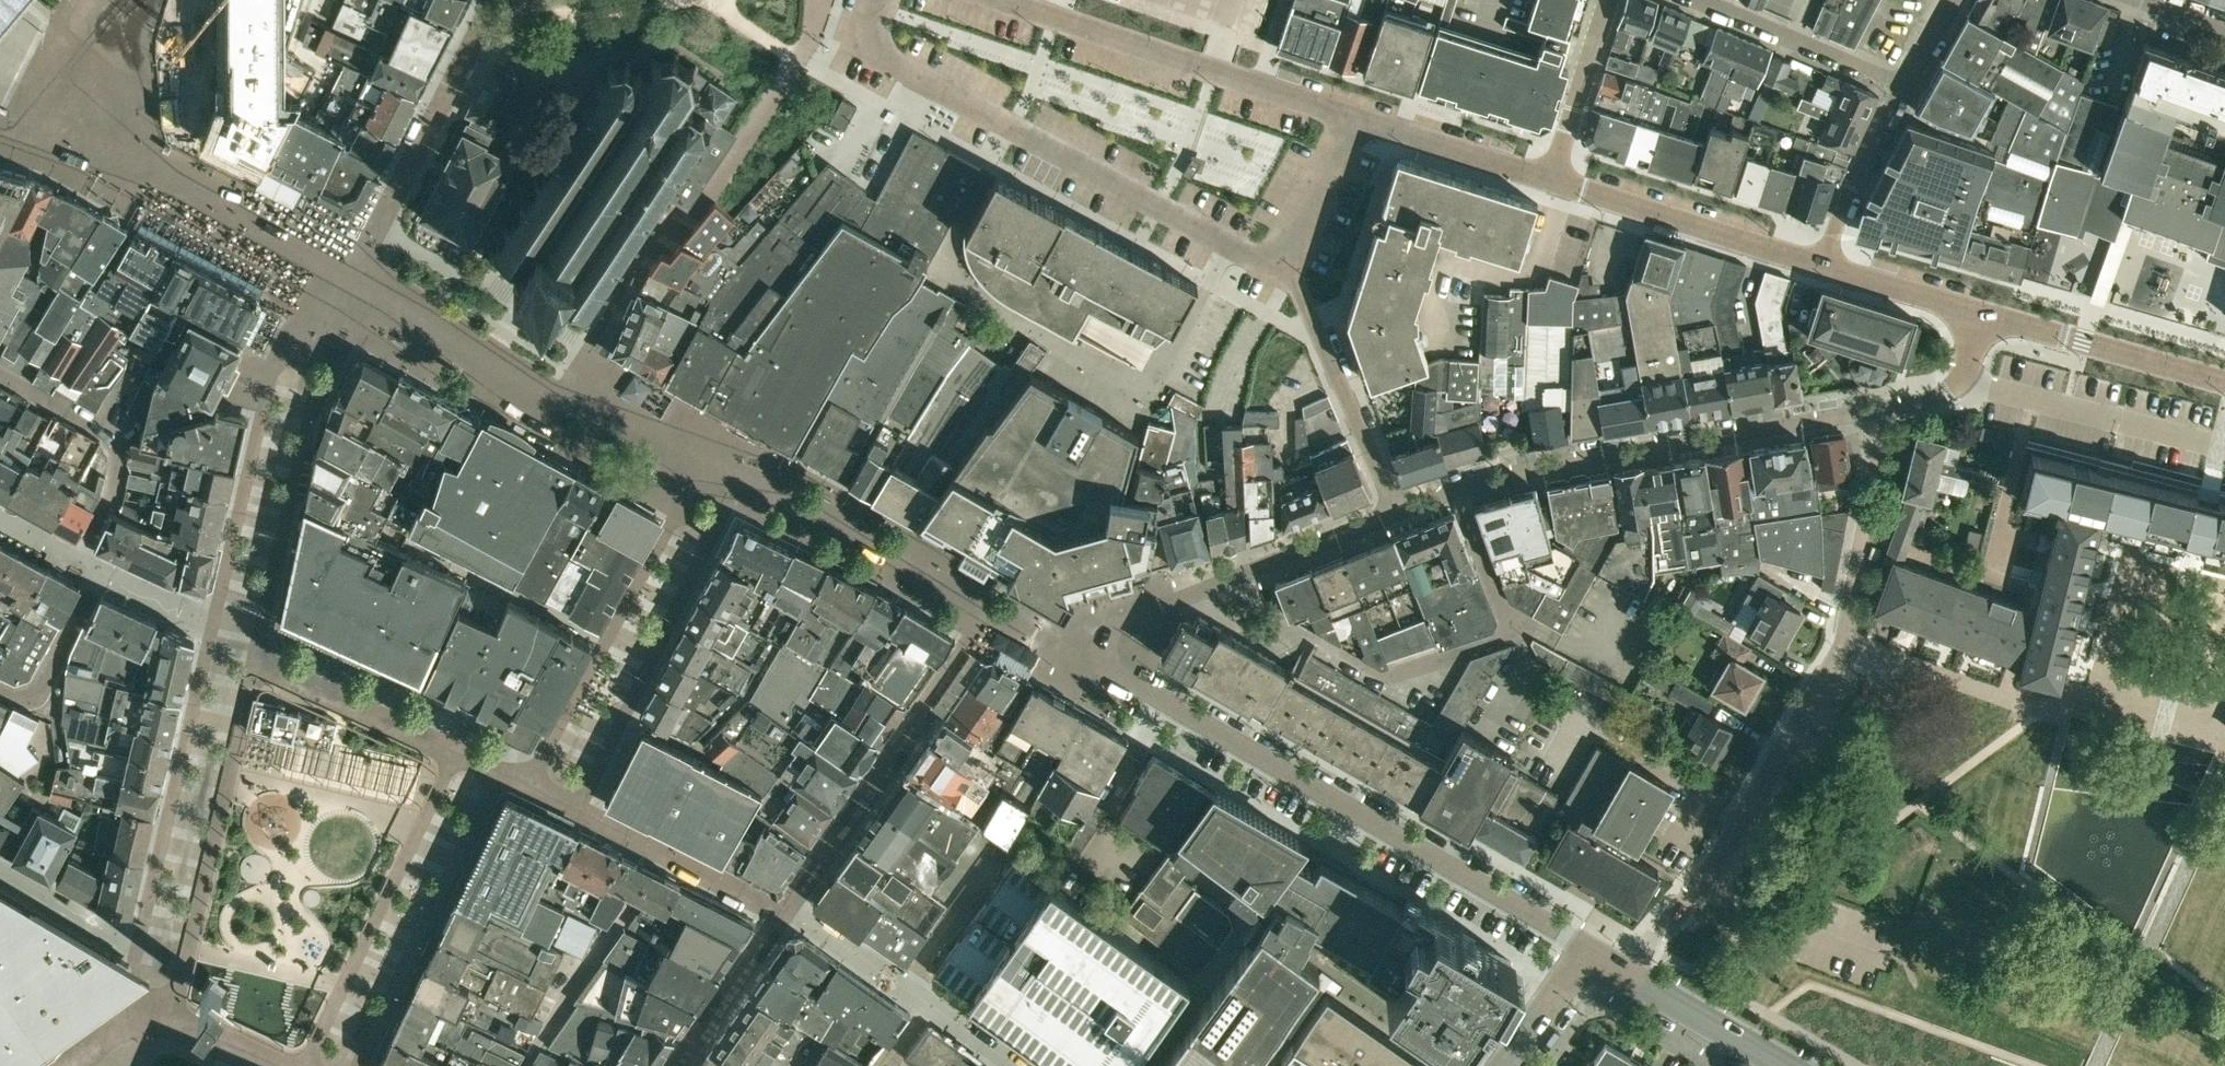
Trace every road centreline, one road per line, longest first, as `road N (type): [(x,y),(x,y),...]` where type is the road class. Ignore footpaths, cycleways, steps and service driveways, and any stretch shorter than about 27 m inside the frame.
road 1 (residential): [(1589,965),(1567,937),(1119,676),(1103,658),(1105,637),(1124,619),(1395,514)]
road 2 (unclassified): [(1959,380),(1887,407),(1544,465),(1395,514)]
road 3 (residential): [(1279,270),(901,69),(871,41),(880,0)]
road 4 (unclassified): [(1625,977),(1718,862),(1837,652)]
road 5 (residential): [(1352,116),(999,0)]
road 6 (unclassified): [(1823,266),(1552,183)]
road 7 (unclassified): [(1395,514),(1331,346),(1293,280),(1279,270)]
road 8 (unclassified): [(2224,381),(1980,314)]
road 9 (unclassified): [(1552,183),(1352,116)]
road 10 (residential): [(1709,0),(1903,81)]
road 11 (residential): [(1823,266),(1903,81)]
road 12 (residential): [(1606,0),(1552,183)]
road 13 (unclassified): [(1783,1065),(1625,977)]
road 14 (residential): [(1279,270),(1352,116)]
road 15 (unclassified): [(1980,314),(1823,266)]
road 16 (unclassified): [(1503,1065),(1561,983),(1589,965)]

